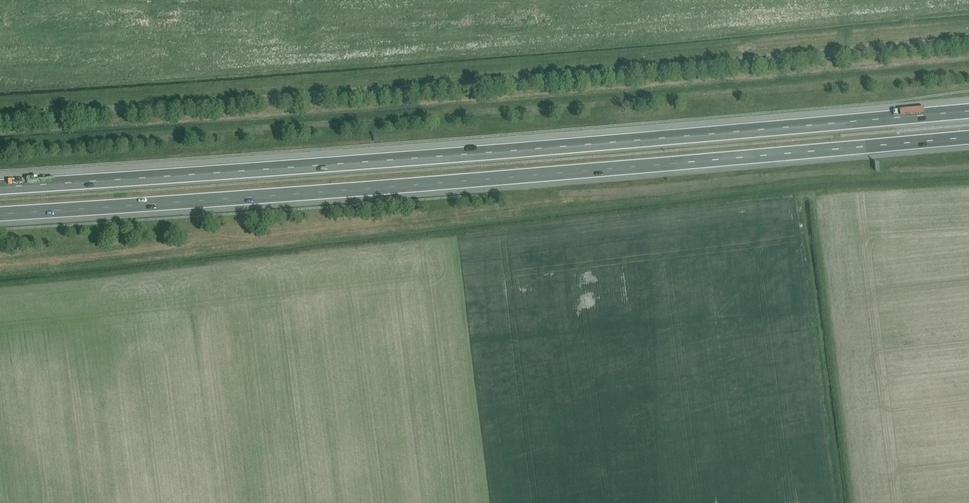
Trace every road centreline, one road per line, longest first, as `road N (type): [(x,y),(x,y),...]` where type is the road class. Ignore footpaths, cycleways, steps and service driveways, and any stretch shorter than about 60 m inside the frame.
road 1 (motorway): [(968,111),(0,186)]
road 2 (unclassified): [(0,114),(968,39)]
road 3 (motorway): [(0,213),(968,139)]

